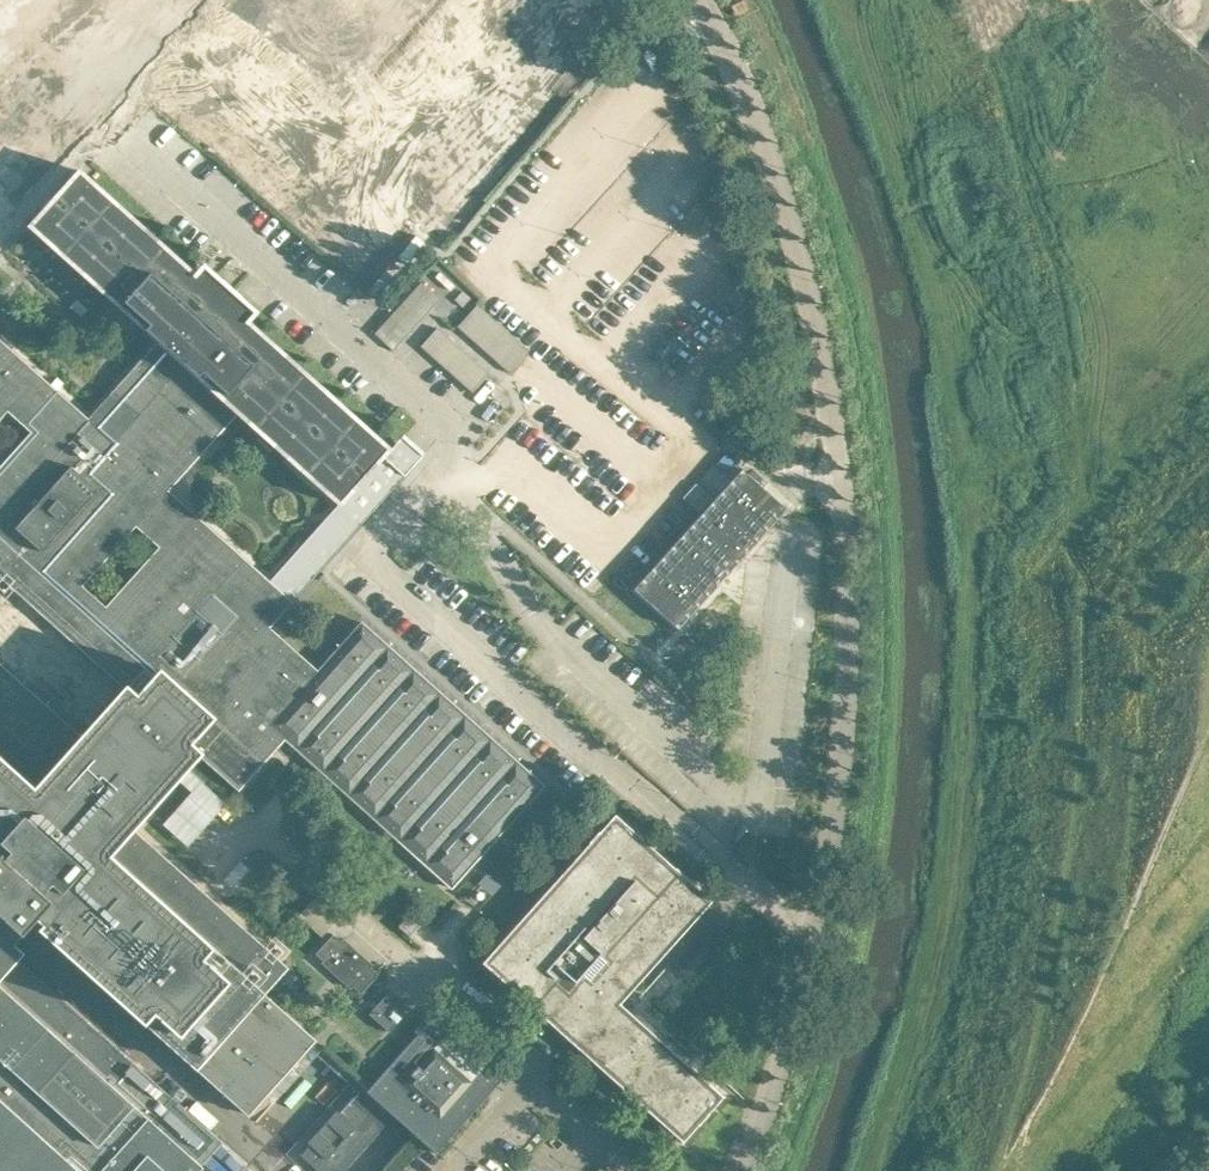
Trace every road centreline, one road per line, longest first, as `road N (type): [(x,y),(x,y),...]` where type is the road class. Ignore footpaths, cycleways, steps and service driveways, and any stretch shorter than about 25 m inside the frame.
road 1 (unclassified): [(739,1170),(798,1004),(822,896),(843,723),(846,563),(827,394),(799,261),(747,98),(700,0)]

